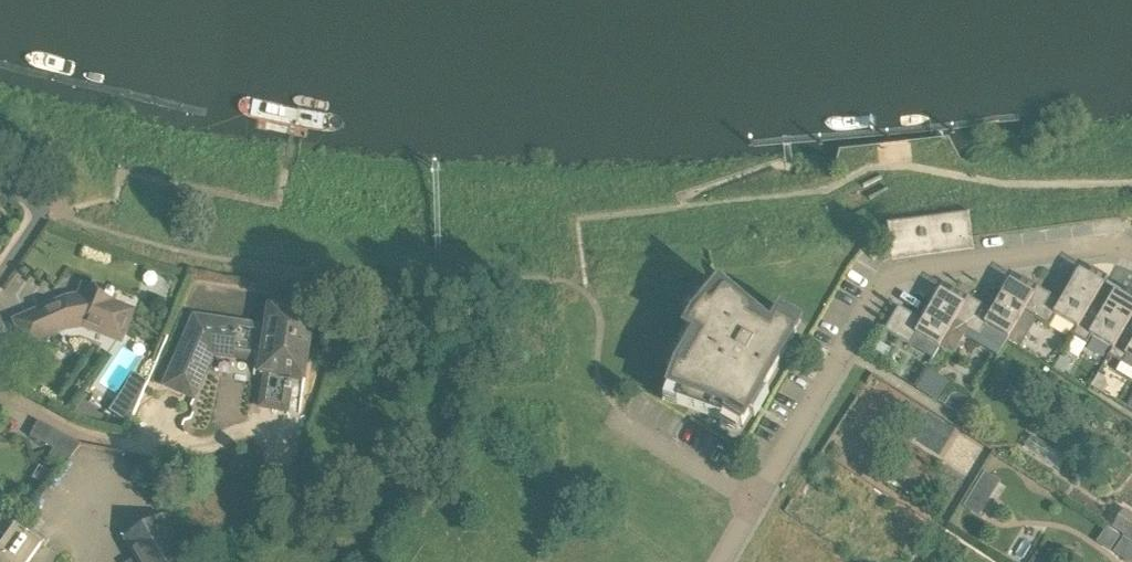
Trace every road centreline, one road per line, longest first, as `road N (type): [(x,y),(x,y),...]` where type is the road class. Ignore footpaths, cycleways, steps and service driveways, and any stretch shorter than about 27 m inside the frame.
road 1 (residential): [(755,505),(874,293),(891,276),(1097,245),(1131,249)]
road 2 (residential): [(755,505),(623,419)]

